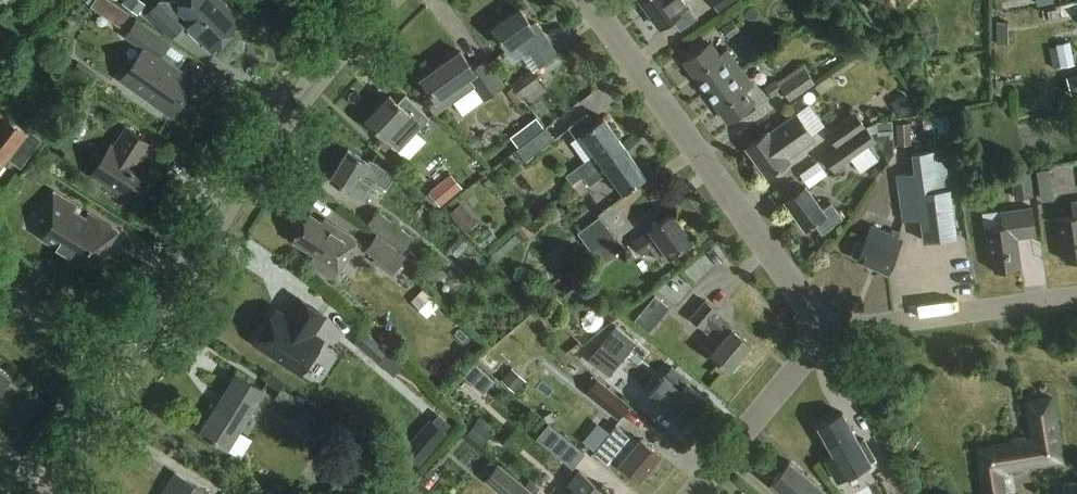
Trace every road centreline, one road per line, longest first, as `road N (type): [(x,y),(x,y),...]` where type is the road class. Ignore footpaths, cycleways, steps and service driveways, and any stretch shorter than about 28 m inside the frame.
road 1 (residential): [(120,377),(284,122),(388,0)]
road 2 (residential): [(818,334),(799,294),(588,0)]
road 3 (residential): [(818,334),(1076,296)]
road 4 (residential): [(694,493),(818,334)]
road 5 (residential): [(120,377),(0,288)]
road 6 (residential): [(47,493),(120,377)]

